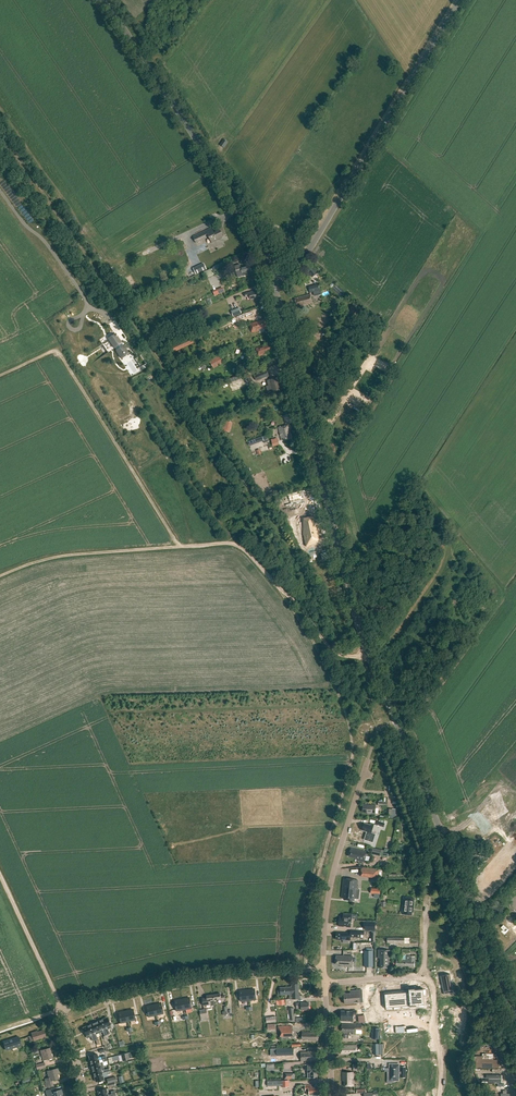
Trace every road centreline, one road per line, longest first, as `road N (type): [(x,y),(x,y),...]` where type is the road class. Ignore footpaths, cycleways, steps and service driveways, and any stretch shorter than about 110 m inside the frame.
road 1 (tertiary): [(515,1019),(359,626),(273,278)]
road 2 (track): [(278,584),(332,679),(352,737),(314,887),(310,969)]
road 3 (tertiary): [(273,278),(299,266),(460,0)]
road 4 (tertiary): [(273,278),(260,238),(105,0)]
road 5 (track): [(0,376),(50,352),(64,356),(179,546)]
road 6 (residential): [(61,1010),(211,976),(324,968)]
road 7 (track): [(228,543),(56,556),(0,576)]
road 8 (residential): [(368,760),(328,895),(324,968)]
road 9 (track): [(61,1010),(0,876)]
road 10 (residential): [(440,1095),(435,990),(416,977)]

